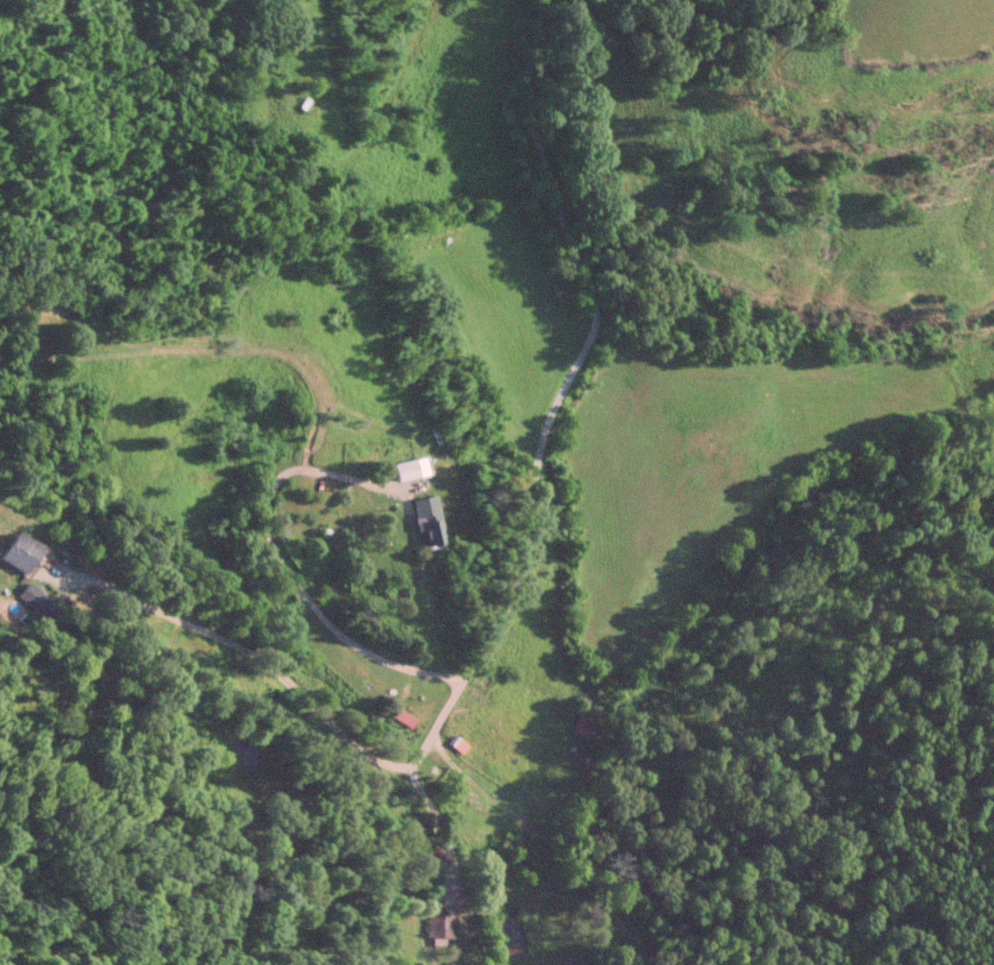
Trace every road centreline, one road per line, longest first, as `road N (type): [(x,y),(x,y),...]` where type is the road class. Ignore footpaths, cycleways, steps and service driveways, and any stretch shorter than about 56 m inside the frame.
road 1 (residential): [(429,844),(407,767),(473,649),(545,402),(583,358),(605,286),(572,94),(569,0)]

